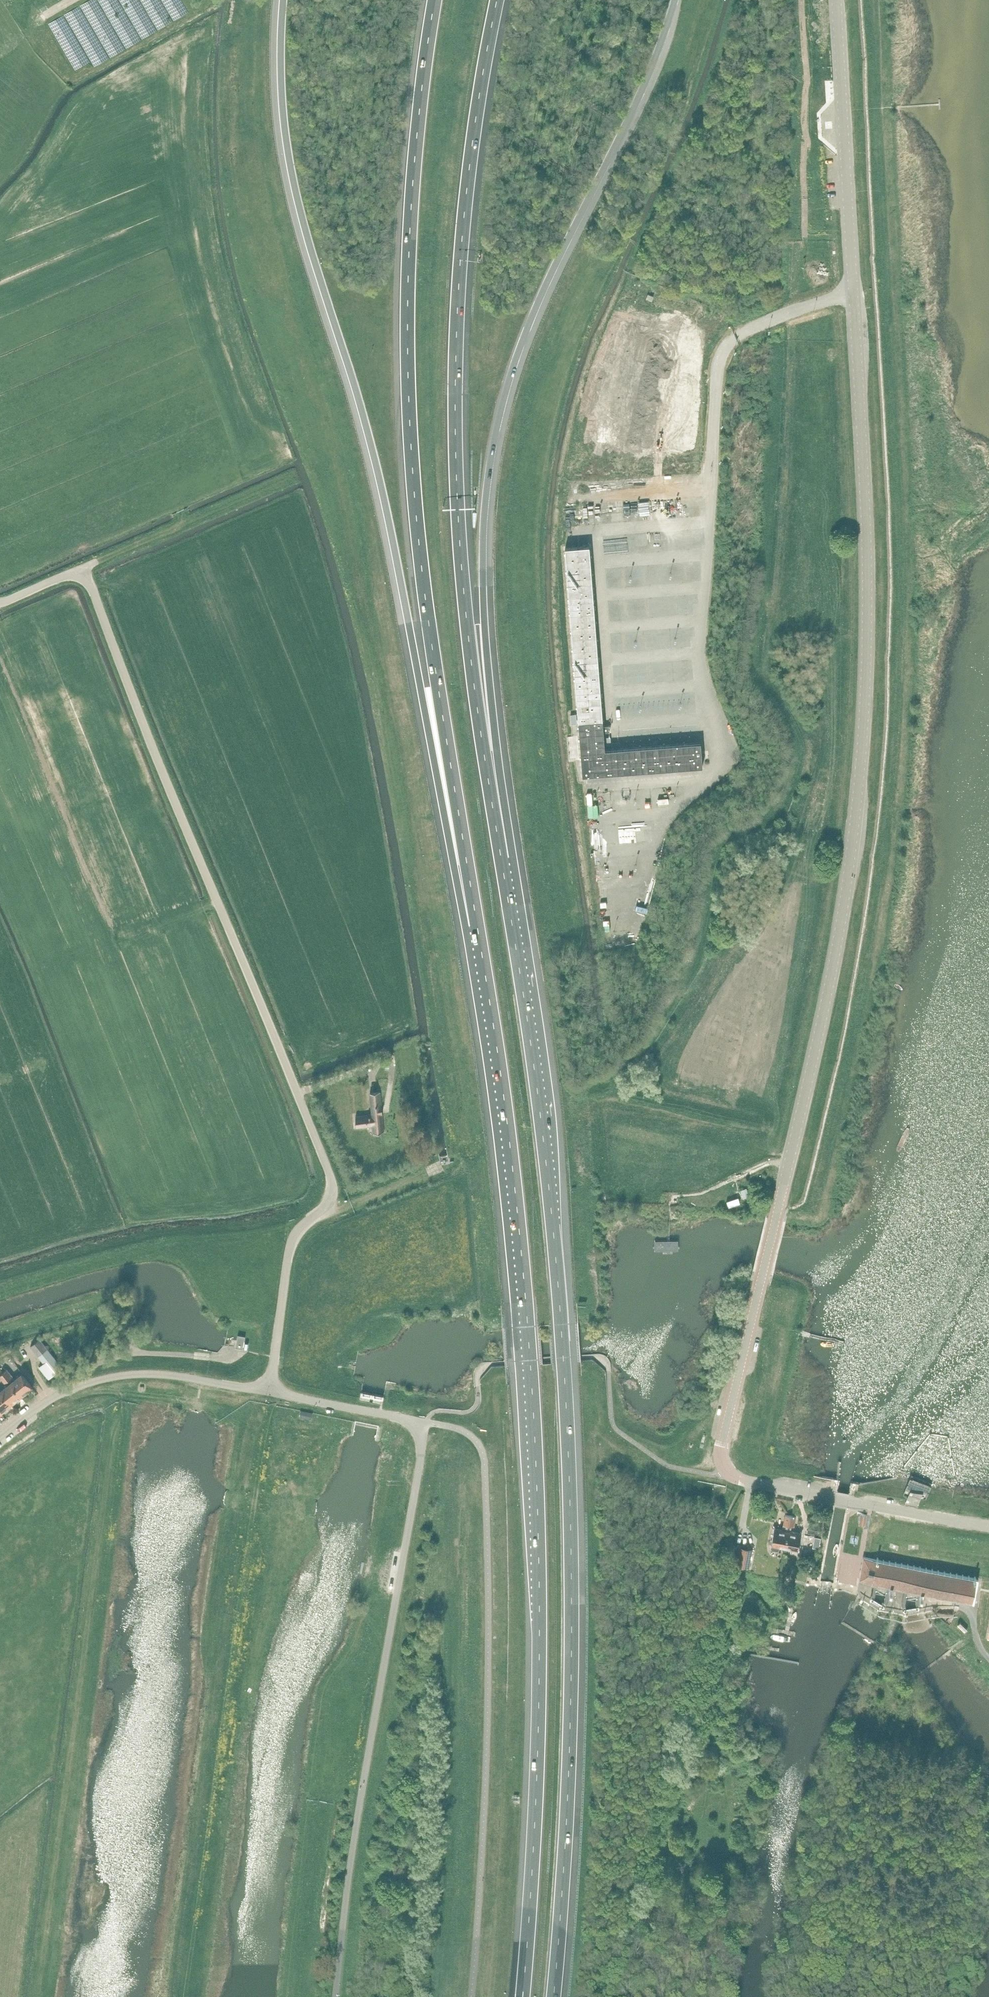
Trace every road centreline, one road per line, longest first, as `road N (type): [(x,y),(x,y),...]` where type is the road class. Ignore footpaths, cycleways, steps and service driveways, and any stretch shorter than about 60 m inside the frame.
road 1 (tertiary): [(988,1527),(746,1482),(729,1474),(722,1456),(825,1011),(863,759),(870,601),(836,0)]
road 2 (motorway): [(553,1996),(572,1674),(566,1362),(538,1085),(493,809)]
road 3 (motorway): [(479,931),(516,1197),(538,1484),(538,1757),(522,1996)]
road 4 (unclassified): [(270,1392),(290,1247),(331,1198),(328,1167),(89,582),(70,573),(0,603)]
road 5 (motorway): [(284,0),(283,110),(294,185),(366,421),(479,931)]
road 6 (motorway): [(436,0),(407,236),(406,381),(437,674),(479,931)]
road 7 (motorway): [(493,809),(486,548),(502,414),(544,290),(641,94),(676,0)]
road 8 (motorway): [(493,809),(468,621),(456,383),(460,247),(498,0)]
road 9 (unclassified): [(336,1996),(424,1422),(270,1392)]
road 10 (track): [(123,1376),(43,1996)]
road 11 (unclassified): [(0,1437),(54,1397),(112,1378),(175,1376),(270,1392)]
road 12 (track): [(295,475),(78,574)]

